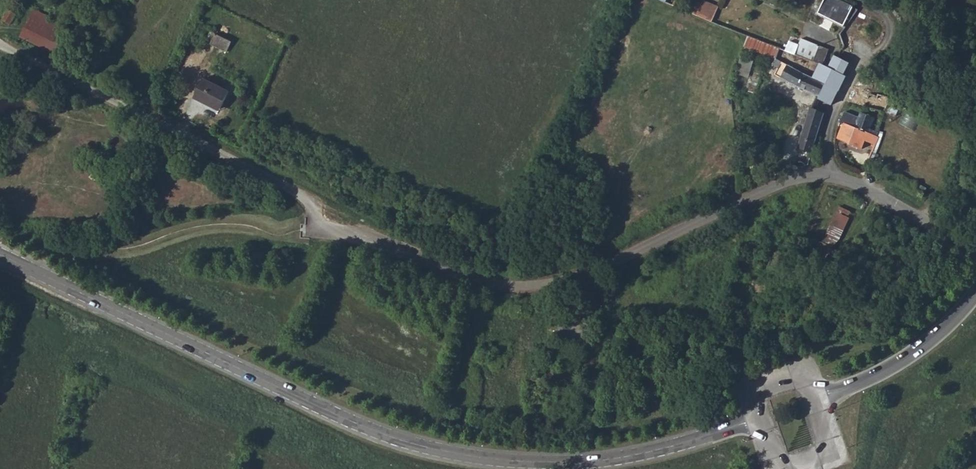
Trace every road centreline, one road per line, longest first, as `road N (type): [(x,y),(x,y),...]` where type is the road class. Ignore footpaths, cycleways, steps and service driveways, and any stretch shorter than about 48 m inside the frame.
road 1 (unclassified): [(829,176),(787,183),(590,272),(498,283),(322,225),(314,204),(295,191),(0,41)]
road 2 (tertiary): [(0,254),(335,414),(428,446),(578,461),(676,445),(756,419)]
road 3 (residential): [(829,176),(833,113),(887,31),(885,20),(854,0)]
road 4 (tertiary): [(817,399),(917,349),(975,292)]
road 5 (residential): [(975,251),(829,176)]

